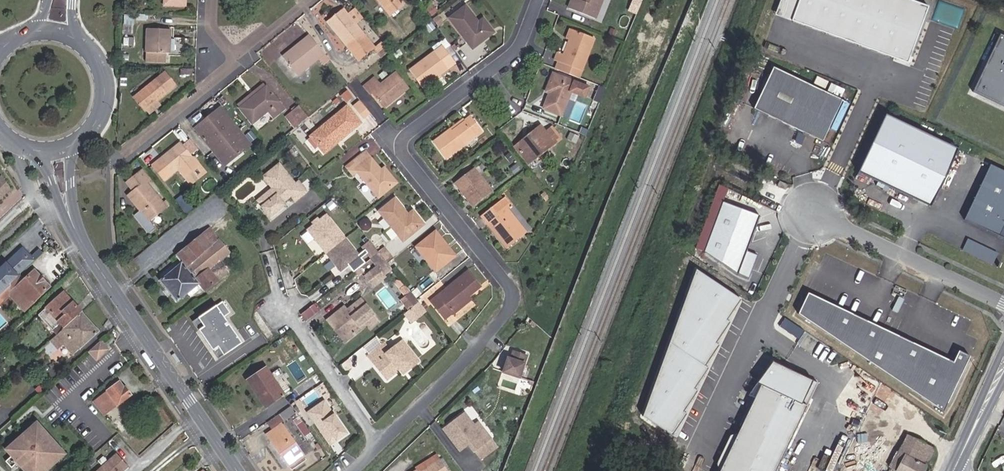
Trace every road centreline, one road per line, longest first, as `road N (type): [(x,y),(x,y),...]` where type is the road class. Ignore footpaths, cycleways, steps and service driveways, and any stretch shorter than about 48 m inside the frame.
road 1 (residential): [(383,444),(498,330),(516,300),(509,281),(406,151),(409,135),(525,44),(541,0)]
road 2 (tertiary): [(240,470),(73,219)]
road 3 (unclassified): [(814,210),(1003,305)]
road 4 (residential): [(383,444),(285,307)]
road 5 (residential): [(236,65),(107,165)]
road 6 (tertiary): [(77,145),(104,116),(109,97),(107,77),(85,44)]

